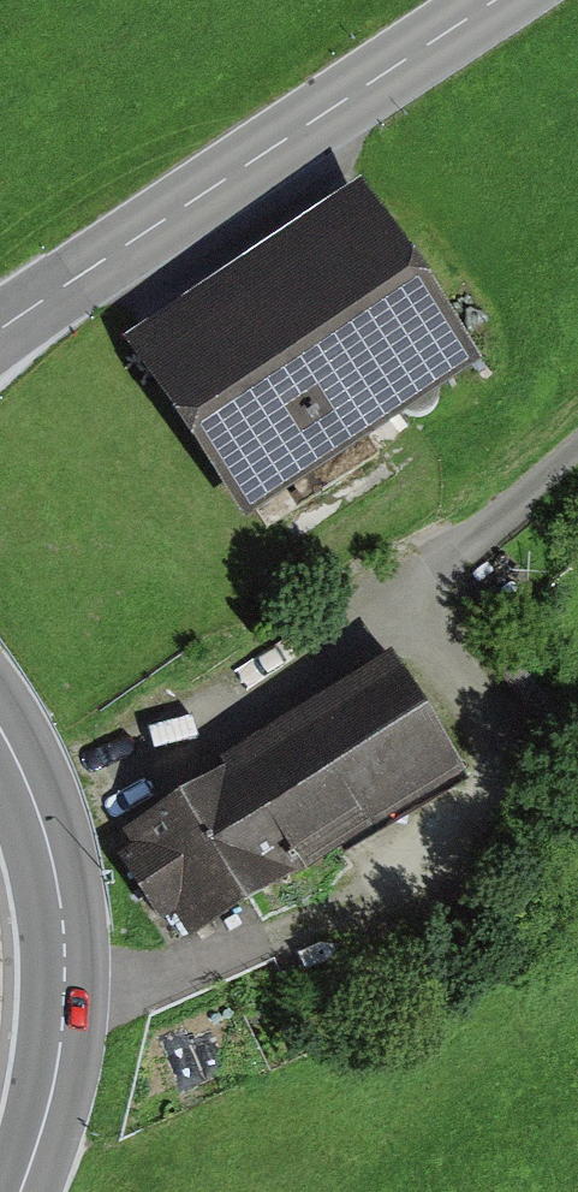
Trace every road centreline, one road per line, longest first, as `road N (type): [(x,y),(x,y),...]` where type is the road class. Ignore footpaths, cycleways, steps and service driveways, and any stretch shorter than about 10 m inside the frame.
road 1 (track): [(48,810),(104,790),(458,553),(577,445)]
road 2 (tertiary): [(496,0),(0,331)]
road 3 (primary): [(24,1191),(62,1070),(74,950),(48,810),(0,714)]

